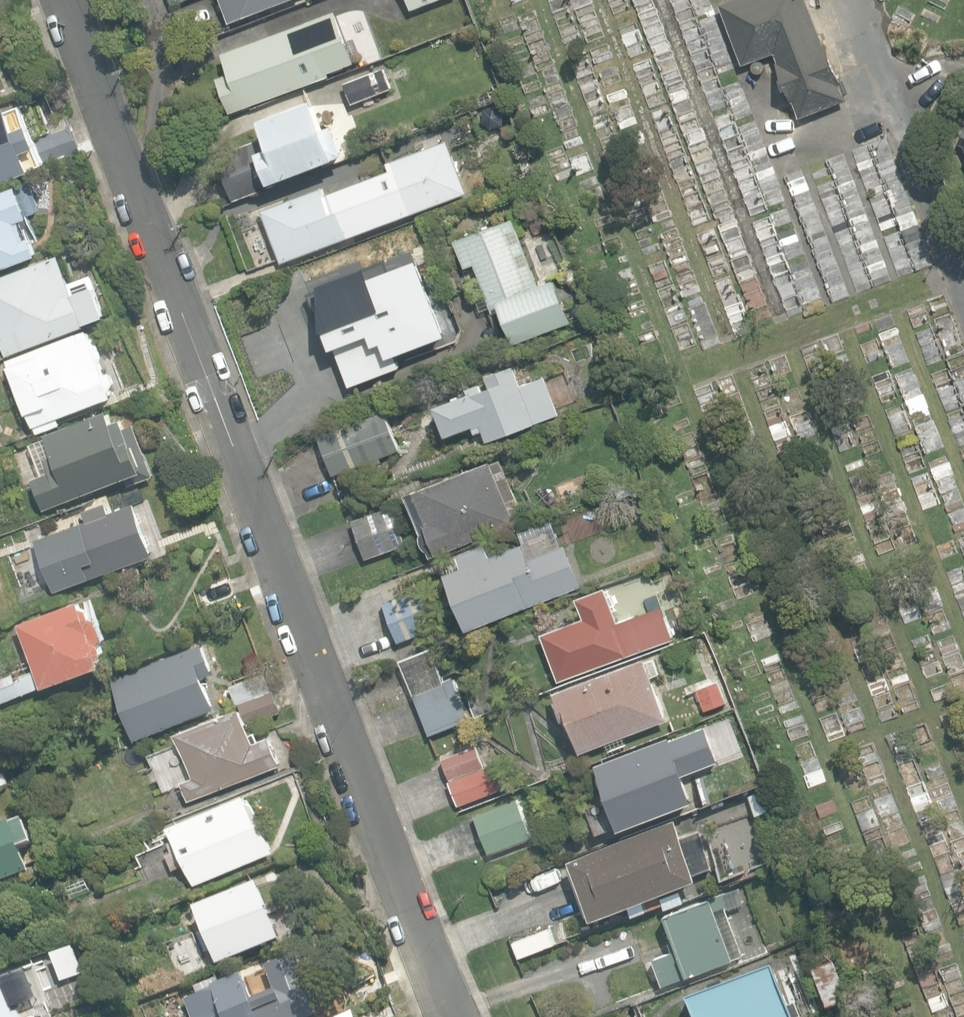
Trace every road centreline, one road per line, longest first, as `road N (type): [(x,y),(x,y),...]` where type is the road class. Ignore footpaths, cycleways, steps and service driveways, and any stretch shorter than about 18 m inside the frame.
road 1 (residential): [(452,1016),(64,0)]

